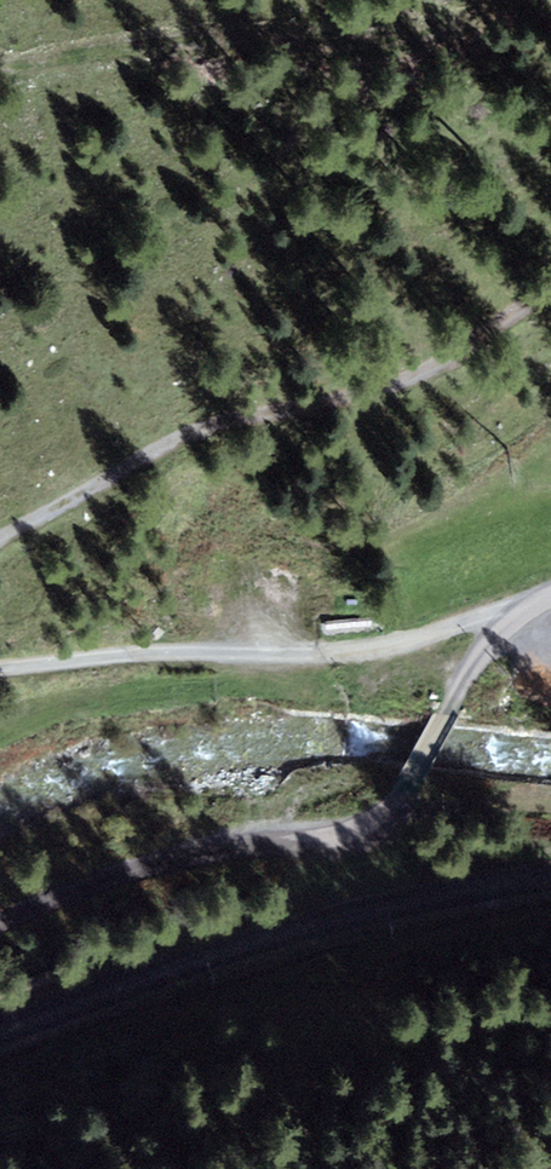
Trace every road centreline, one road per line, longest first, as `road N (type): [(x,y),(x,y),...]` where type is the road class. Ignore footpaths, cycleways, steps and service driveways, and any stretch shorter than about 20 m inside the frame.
road 1 (track): [(0,539),(217,426),(404,383),(550,289)]
road 2 (track): [(546,0),(391,38),(192,40),(0,66)]
road 3 (track): [(0,667),(143,650),(381,651),(496,617)]
road 4 (track): [(404,797),(550,802)]

